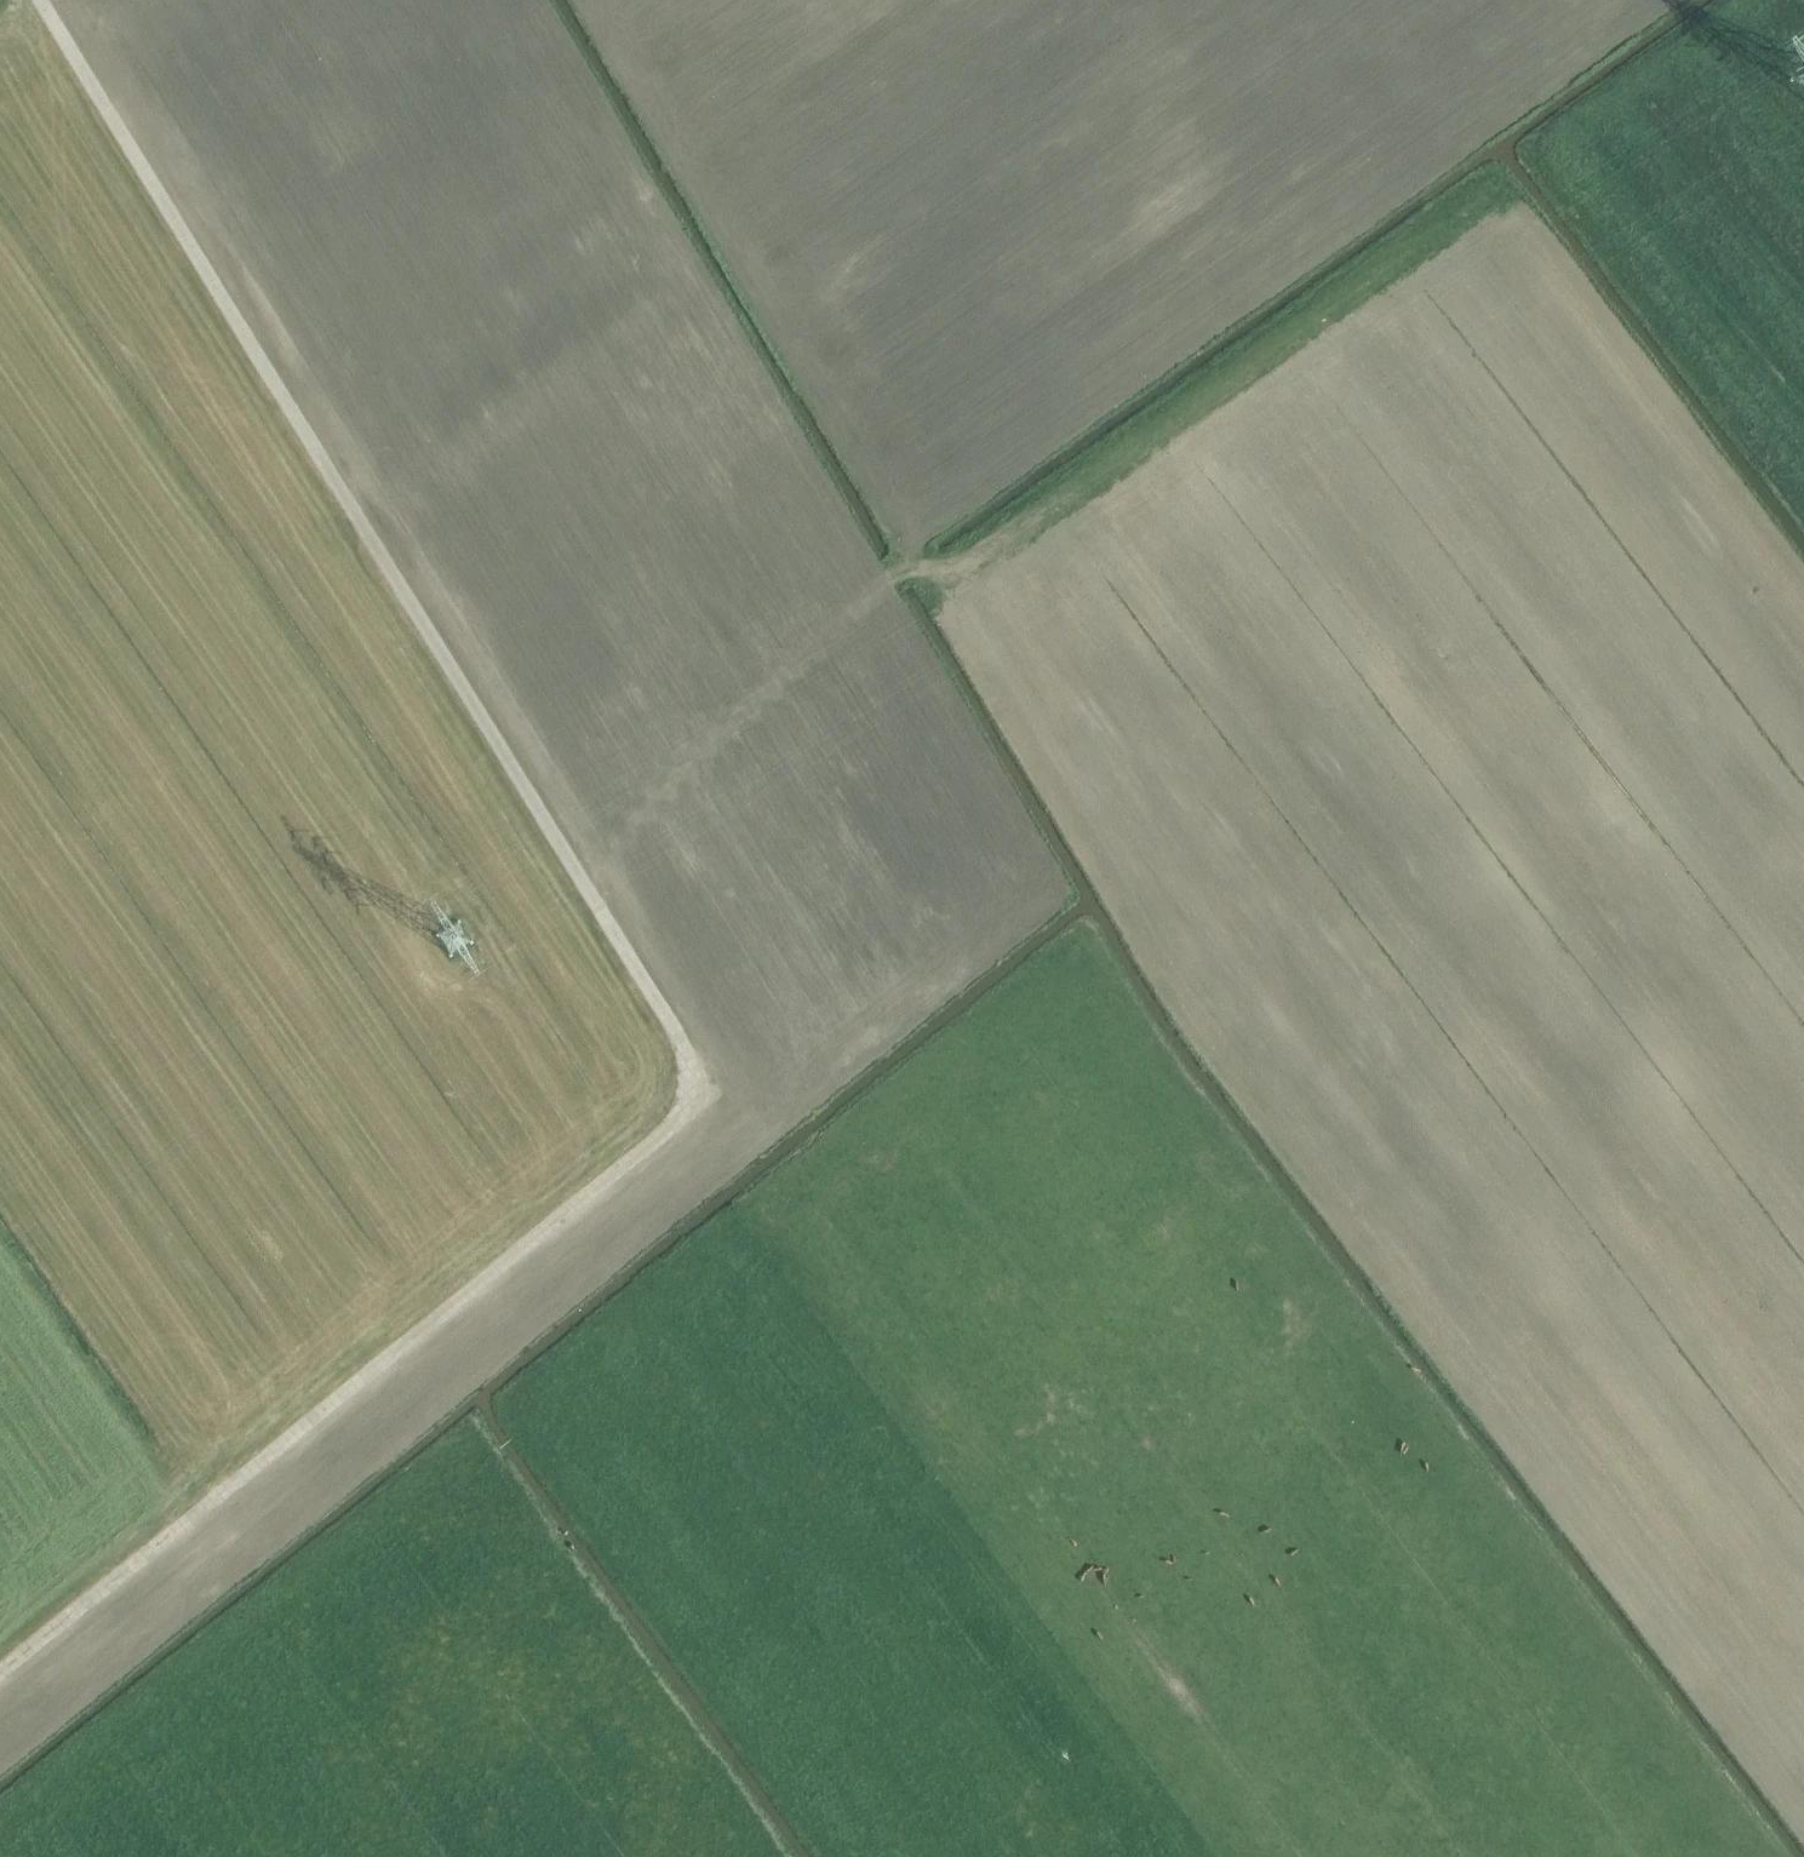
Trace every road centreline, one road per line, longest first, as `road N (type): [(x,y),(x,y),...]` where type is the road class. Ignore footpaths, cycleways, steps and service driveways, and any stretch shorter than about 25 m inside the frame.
road 1 (track): [(40,0),(576,863),(694,1075),(682,1116),(0,1674)]

